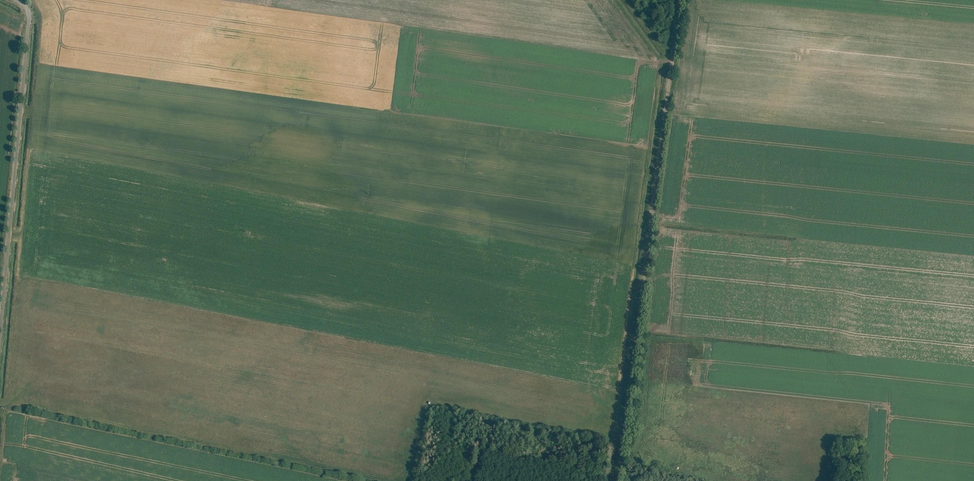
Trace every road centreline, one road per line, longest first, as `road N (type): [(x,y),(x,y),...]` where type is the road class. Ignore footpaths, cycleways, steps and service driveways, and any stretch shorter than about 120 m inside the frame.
road 1 (unclassified): [(675,0),(613,480)]
road 2 (unclassified): [(0,302),(26,22),(13,0)]

